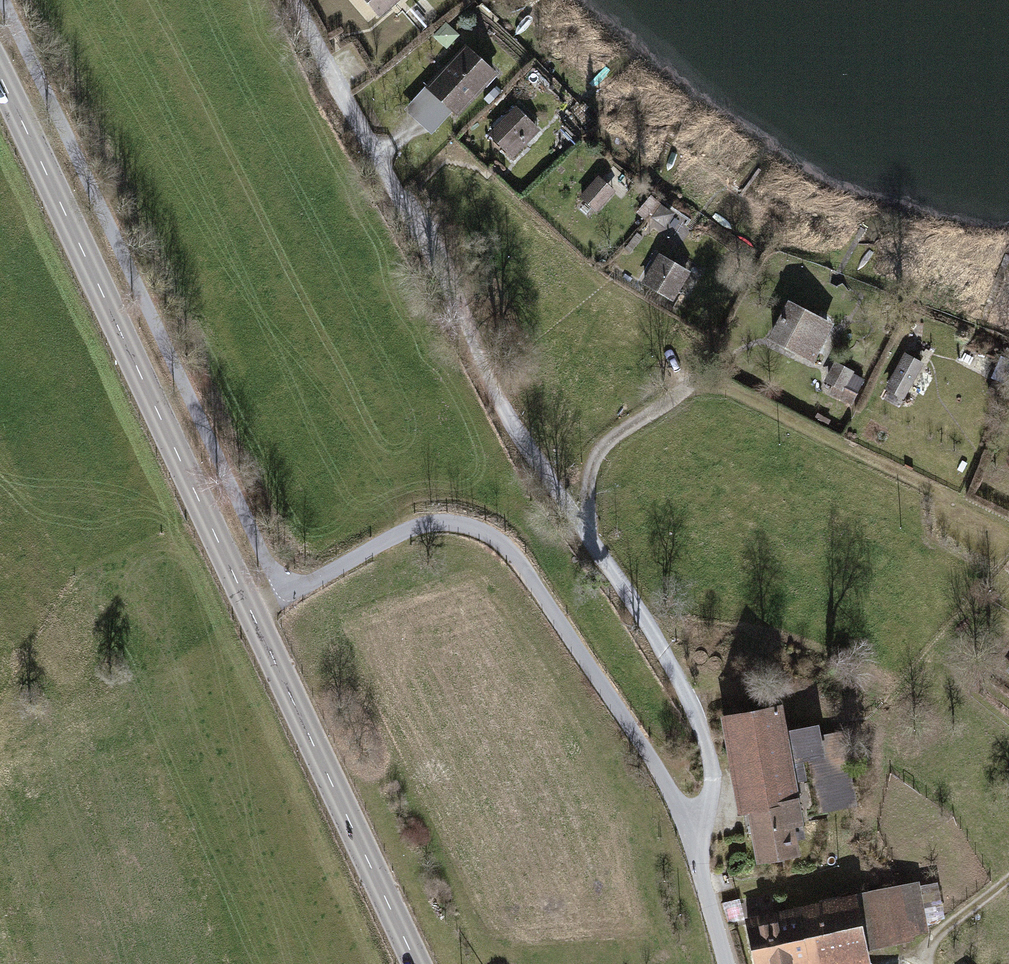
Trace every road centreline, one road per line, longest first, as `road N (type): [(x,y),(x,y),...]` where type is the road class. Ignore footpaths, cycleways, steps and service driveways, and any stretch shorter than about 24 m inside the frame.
road 1 (tertiary): [(417,963),(0,78)]
road 2 (track): [(291,0),(514,430),(653,630),(702,726),(712,776),(706,803),(688,826)]
road 3 (track): [(688,826),(641,743),(498,540),(463,525),(427,524),(289,588)]
road 4 (track): [(588,537),(592,466),(602,449),(703,377),(950,498)]
road 5 (track): [(727,963),(688,826)]
road 6 (track): [(929,963),(929,946),(1008,875)]

